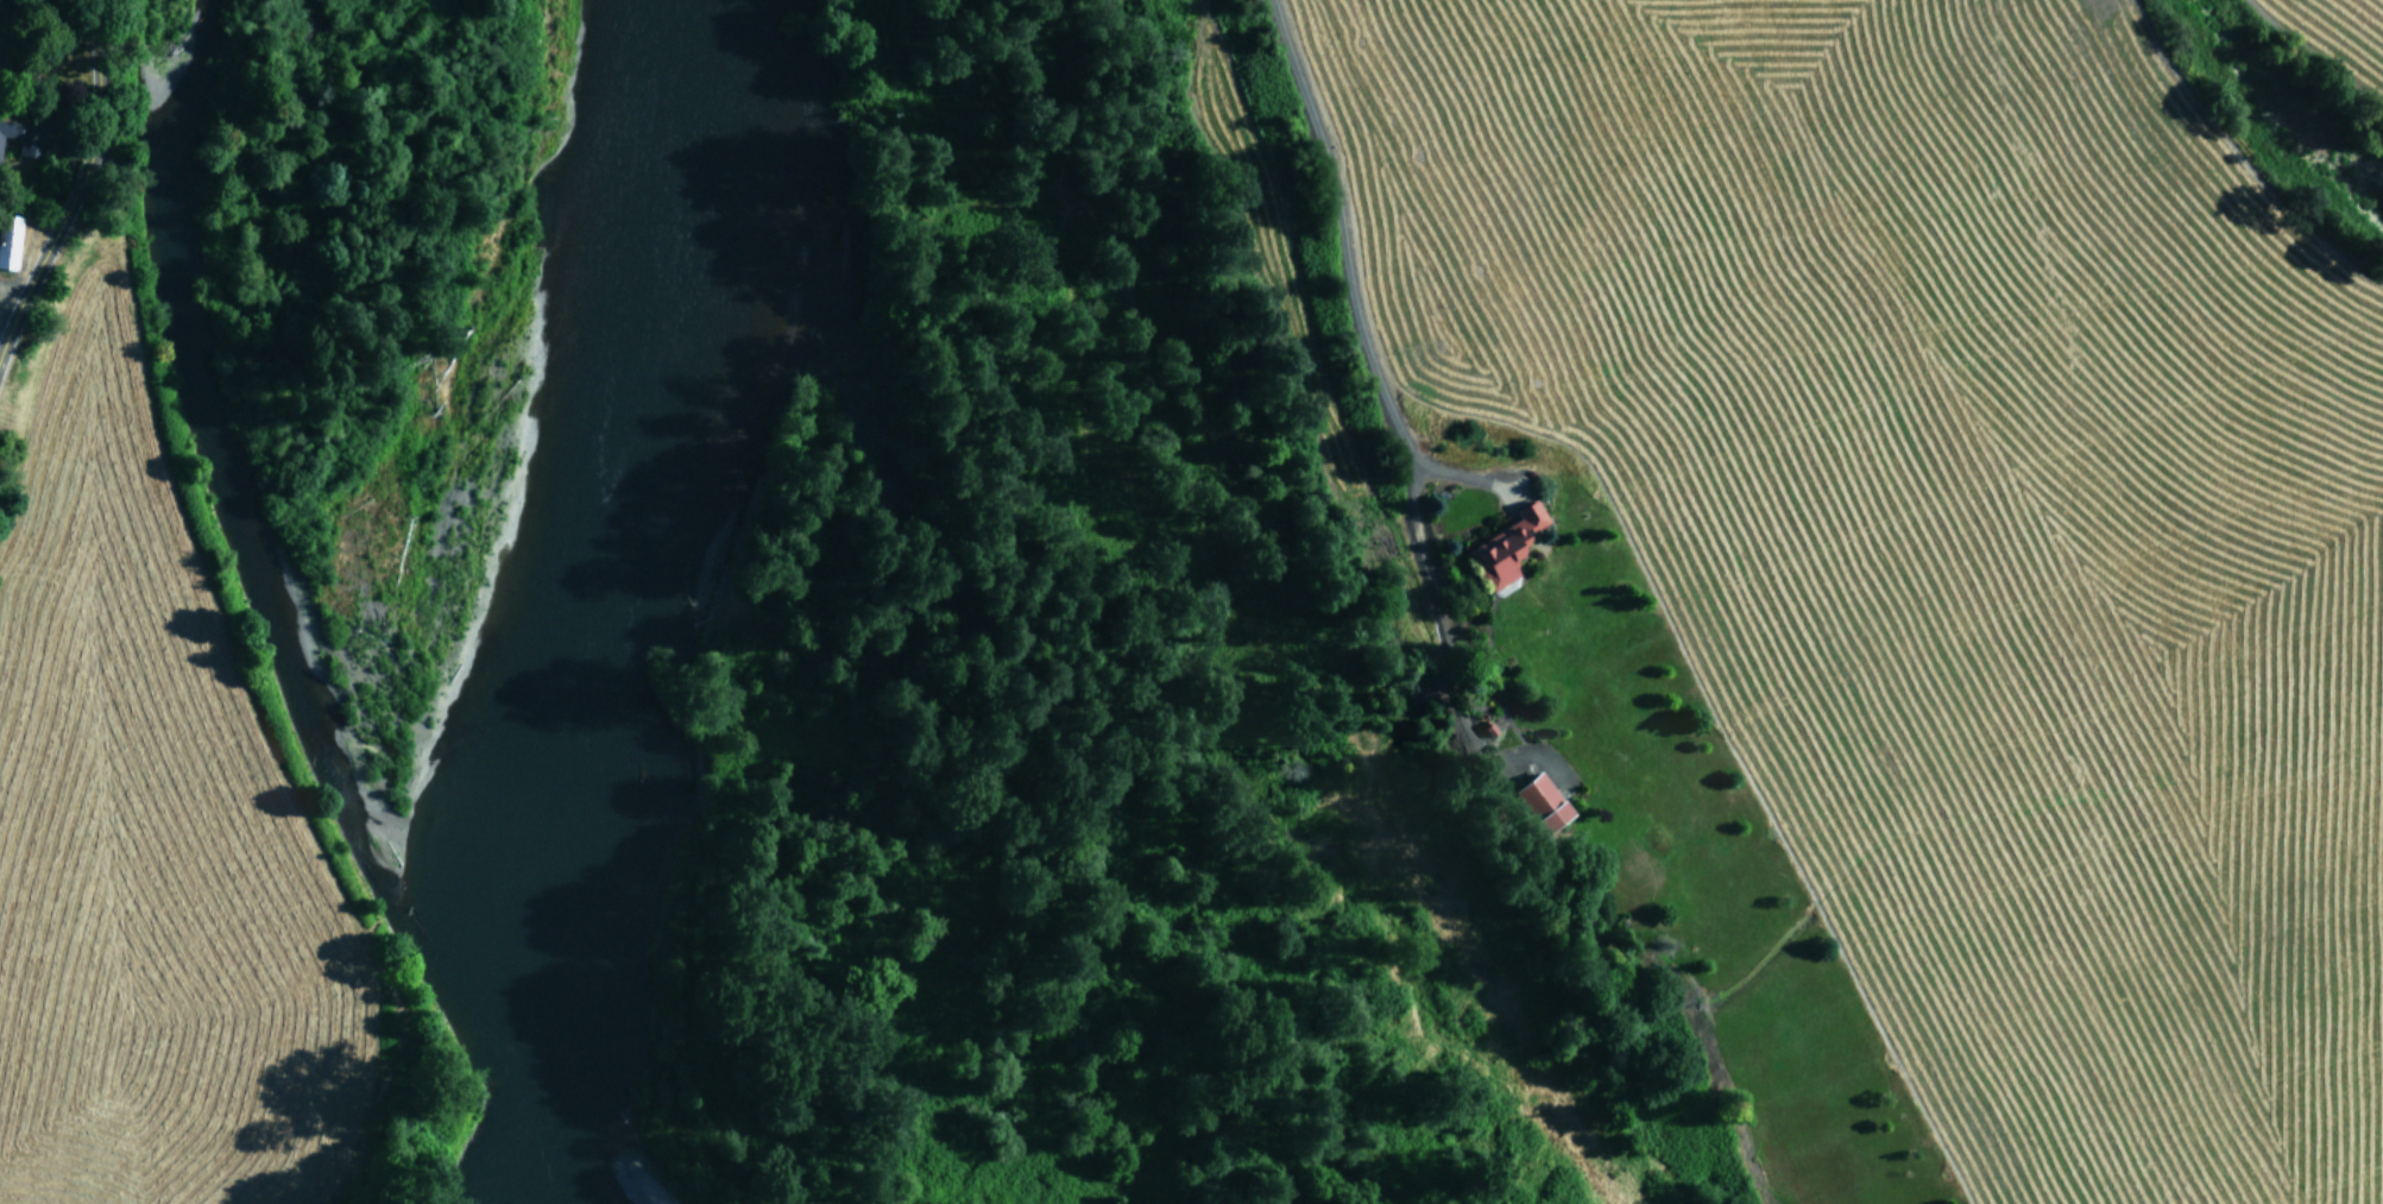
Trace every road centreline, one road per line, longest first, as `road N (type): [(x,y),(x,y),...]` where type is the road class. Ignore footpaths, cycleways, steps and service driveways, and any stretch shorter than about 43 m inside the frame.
road 1 (residential): [(94,0),(95,131),(84,172),(0,355)]

